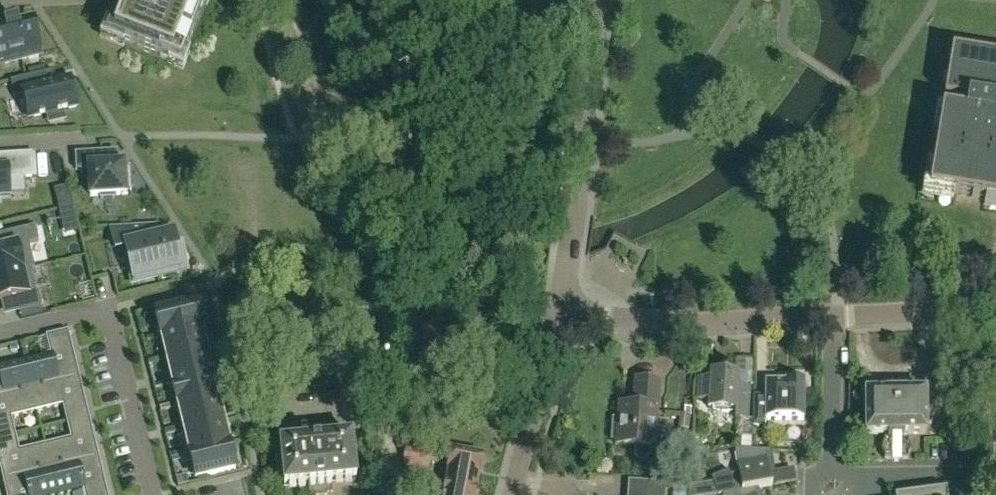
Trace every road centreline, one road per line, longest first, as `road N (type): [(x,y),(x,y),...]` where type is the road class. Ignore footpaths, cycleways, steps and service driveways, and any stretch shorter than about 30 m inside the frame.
road 1 (residential): [(560,311),(598,0)]
road 2 (residential): [(154,494),(107,309),(0,333)]
road 3 (residential): [(271,405),(369,396),(551,348)]
road 4 (residential): [(560,311),(699,323),(835,317)]
road 5 (residential): [(835,317),(995,306)]
road 6 (residential): [(511,494),(551,348)]
road 7 (residential): [(830,464),(835,317)]

